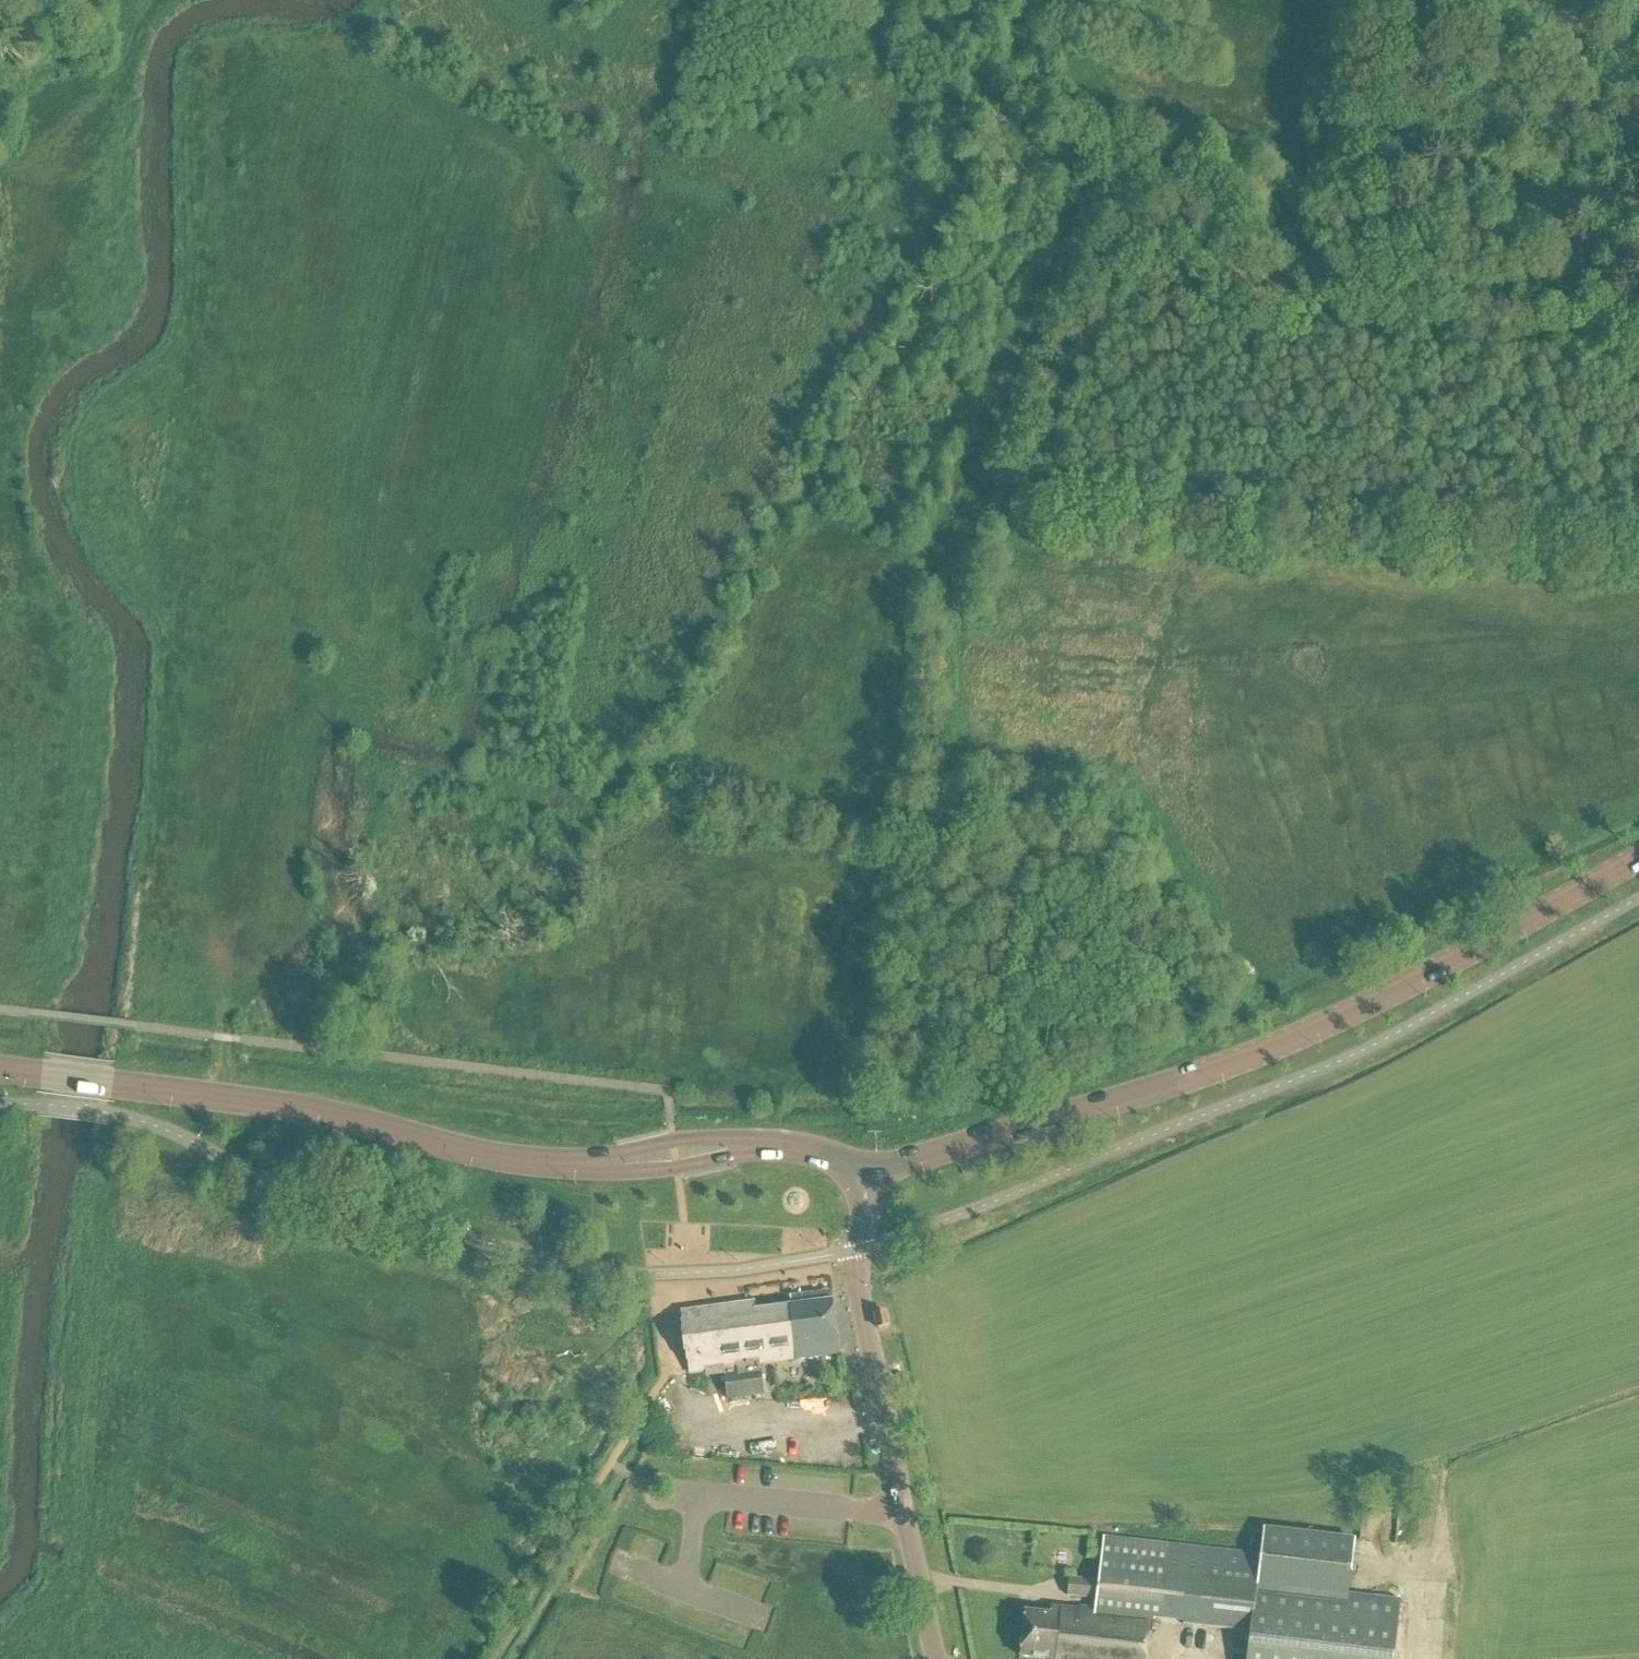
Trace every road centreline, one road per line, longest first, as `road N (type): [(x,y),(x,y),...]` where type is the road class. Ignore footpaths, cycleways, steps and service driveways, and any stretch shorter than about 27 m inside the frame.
road 1 (secondary): [(867,1167),(901,1165),(1208,1072),(1367,1004),(1638,857)]
road 2 (secondary): [(0,1070),(315,1111),(476,1153),(572,1163)]
road 3 (unclassified): [(934,1658),(857,1277),(867,1167)]
road 4 (secondary): [(572,1163),(676,1169),(772,1146)]
road 5 (secondary): [(772,1146),(673,1142),(572,1163)]

